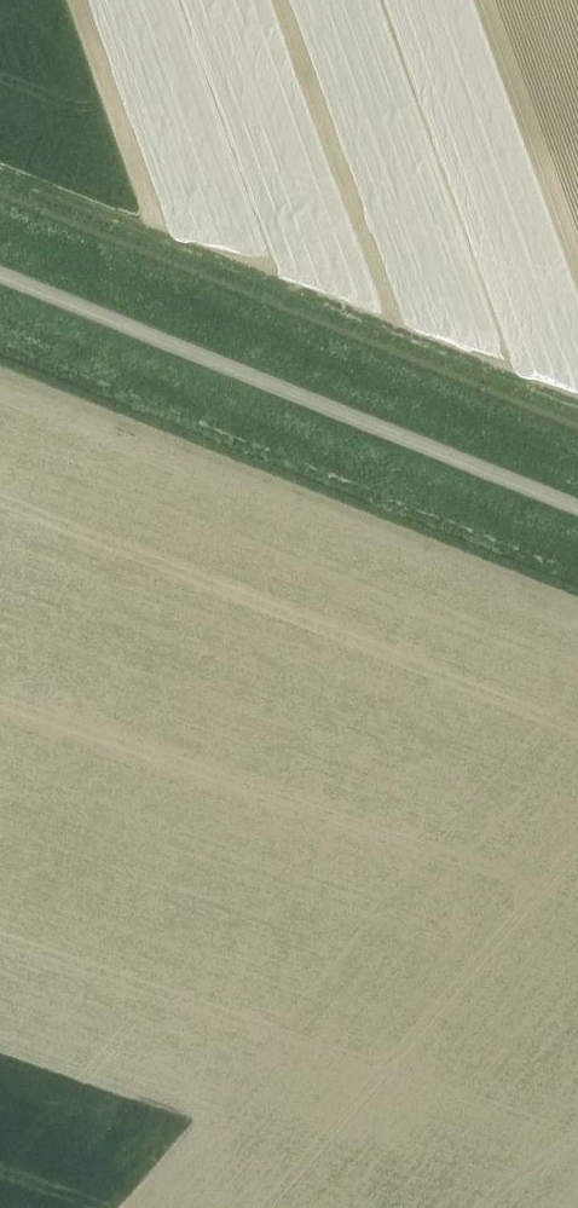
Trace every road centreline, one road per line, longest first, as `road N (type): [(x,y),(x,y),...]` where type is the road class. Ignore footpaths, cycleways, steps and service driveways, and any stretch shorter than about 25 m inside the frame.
road 1 (unclassified): [(577,508),(0,276)]

